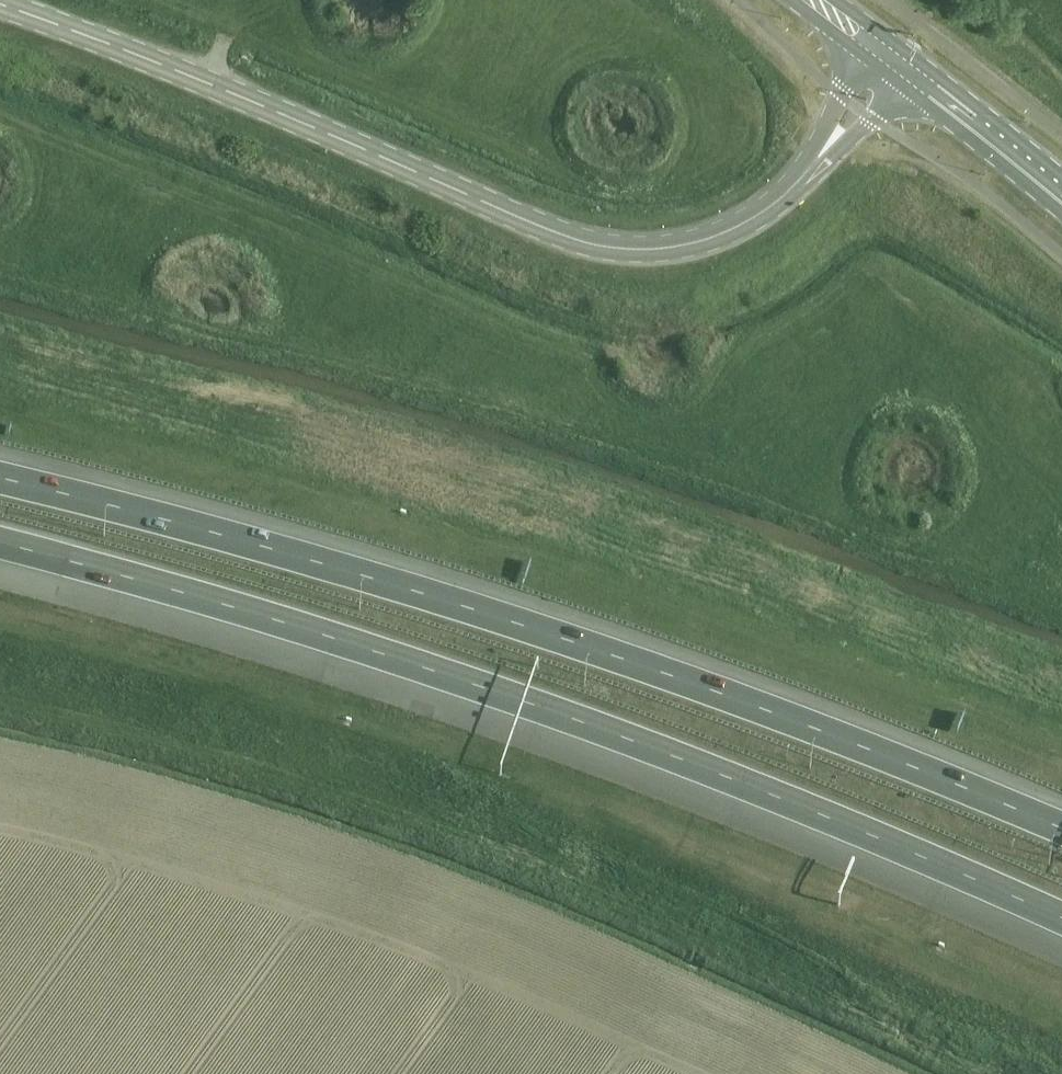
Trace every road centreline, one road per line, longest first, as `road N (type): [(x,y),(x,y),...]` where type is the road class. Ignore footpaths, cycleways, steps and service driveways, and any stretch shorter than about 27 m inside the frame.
road 1 (motorway): [(0,547),(418,666),(818,814),(1061,922)]
road 2 (motorway): [(1061,823),(823,724),(443,595),(0,475)]
road 3 (tertiary): [(900,66),(778,196),(713,233),(655,251),(560,236),(206,82),(0,5)]
road 4 (primary): [(1061,189),(900,66)]

